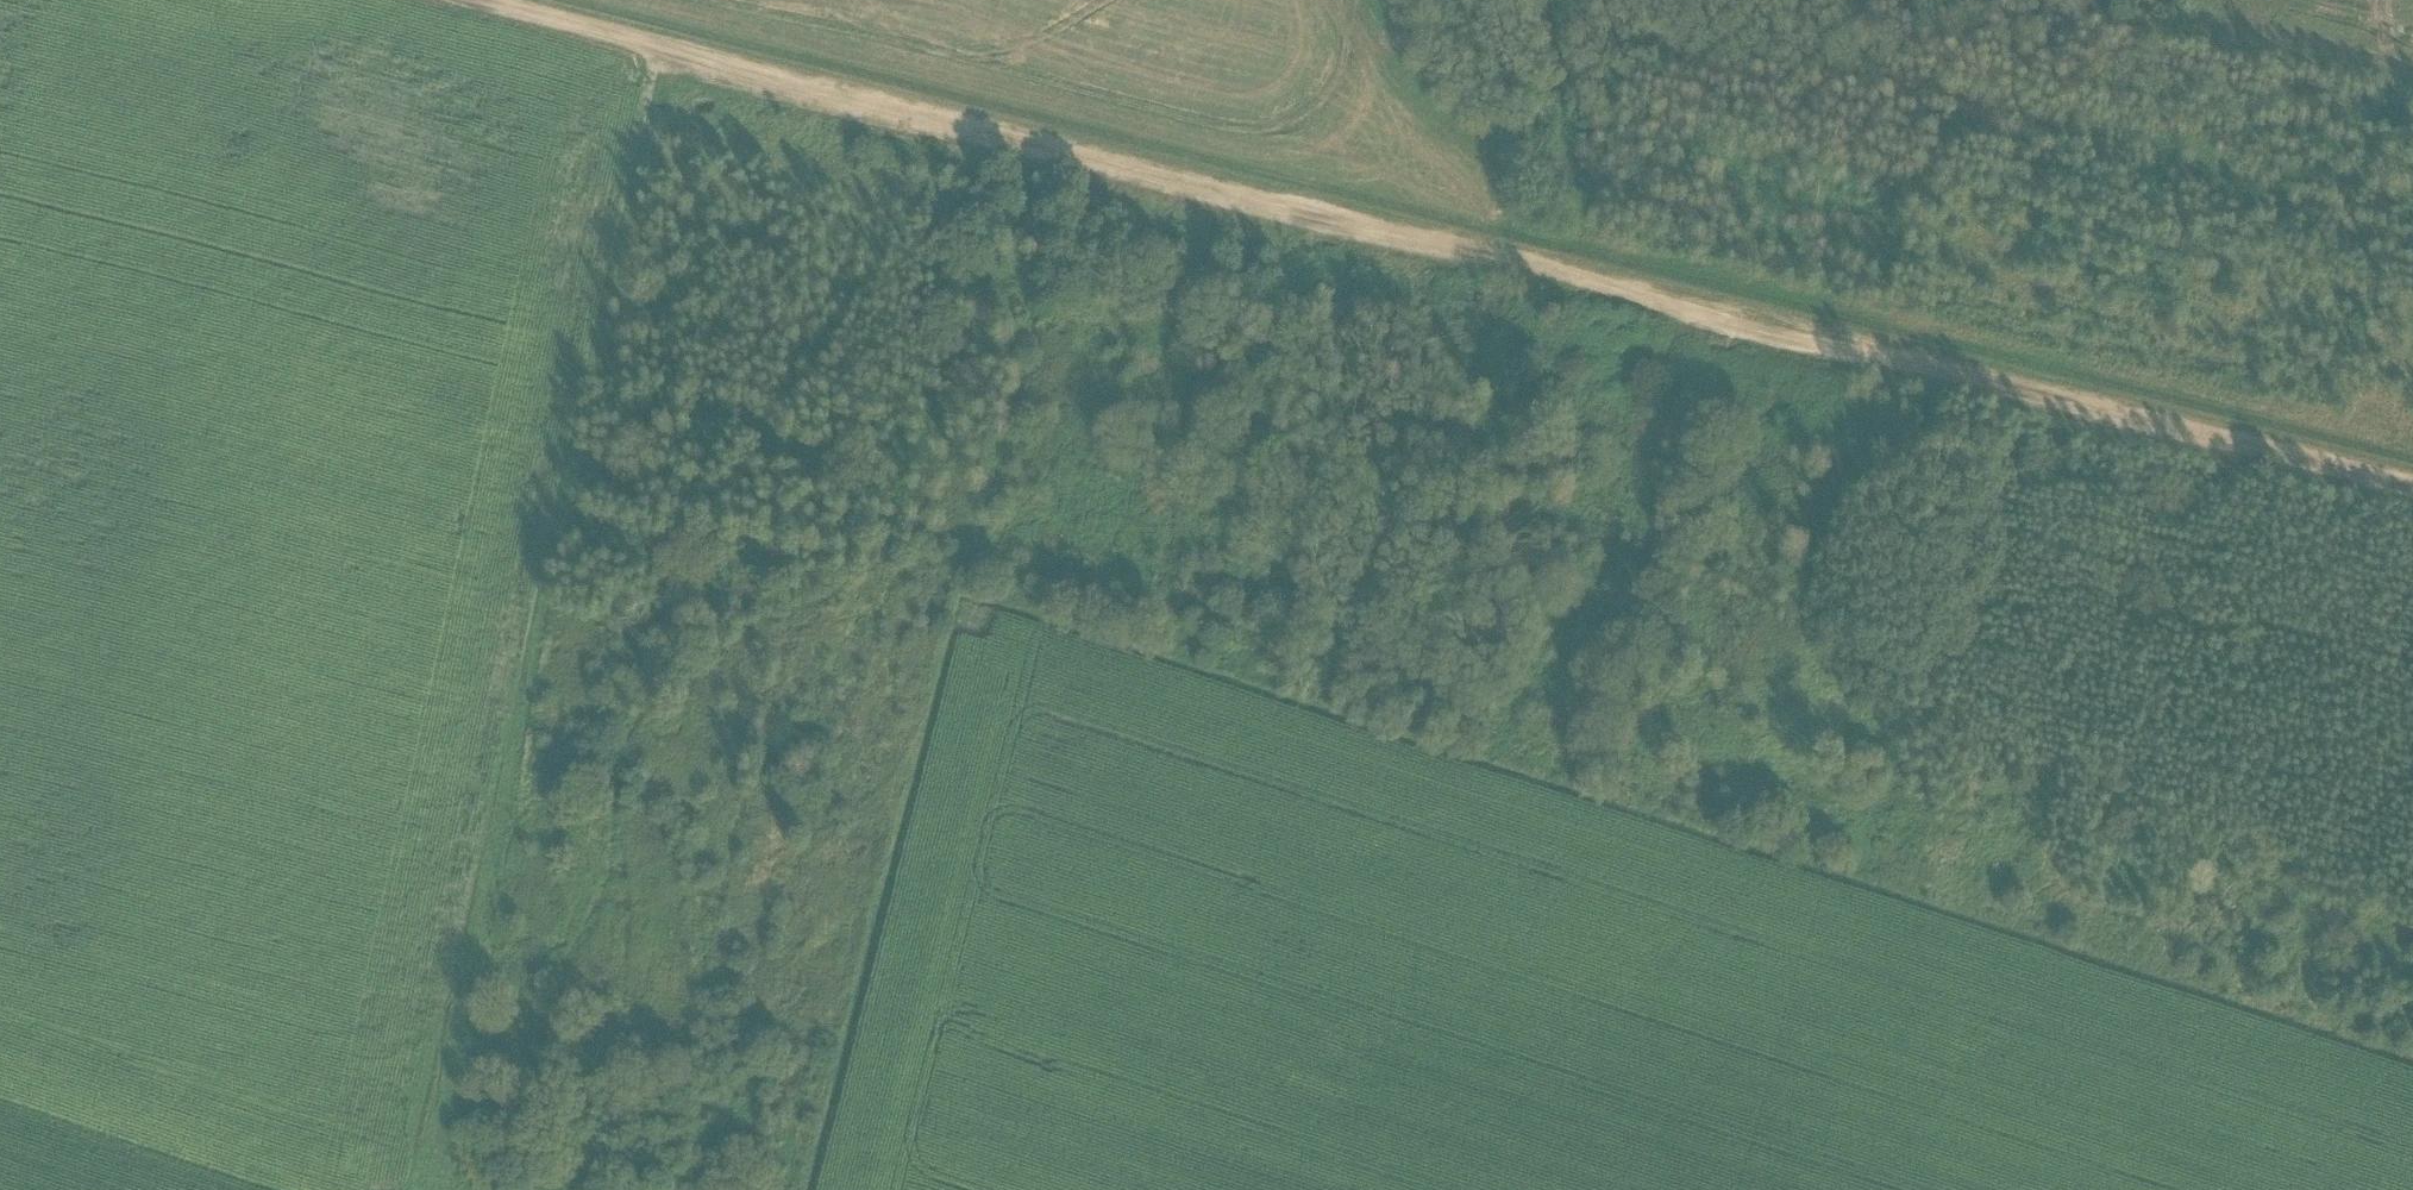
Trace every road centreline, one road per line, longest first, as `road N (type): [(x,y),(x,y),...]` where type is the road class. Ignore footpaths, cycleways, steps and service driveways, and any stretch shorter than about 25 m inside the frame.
road 1 (track): [(469,0),(2412,482)]

